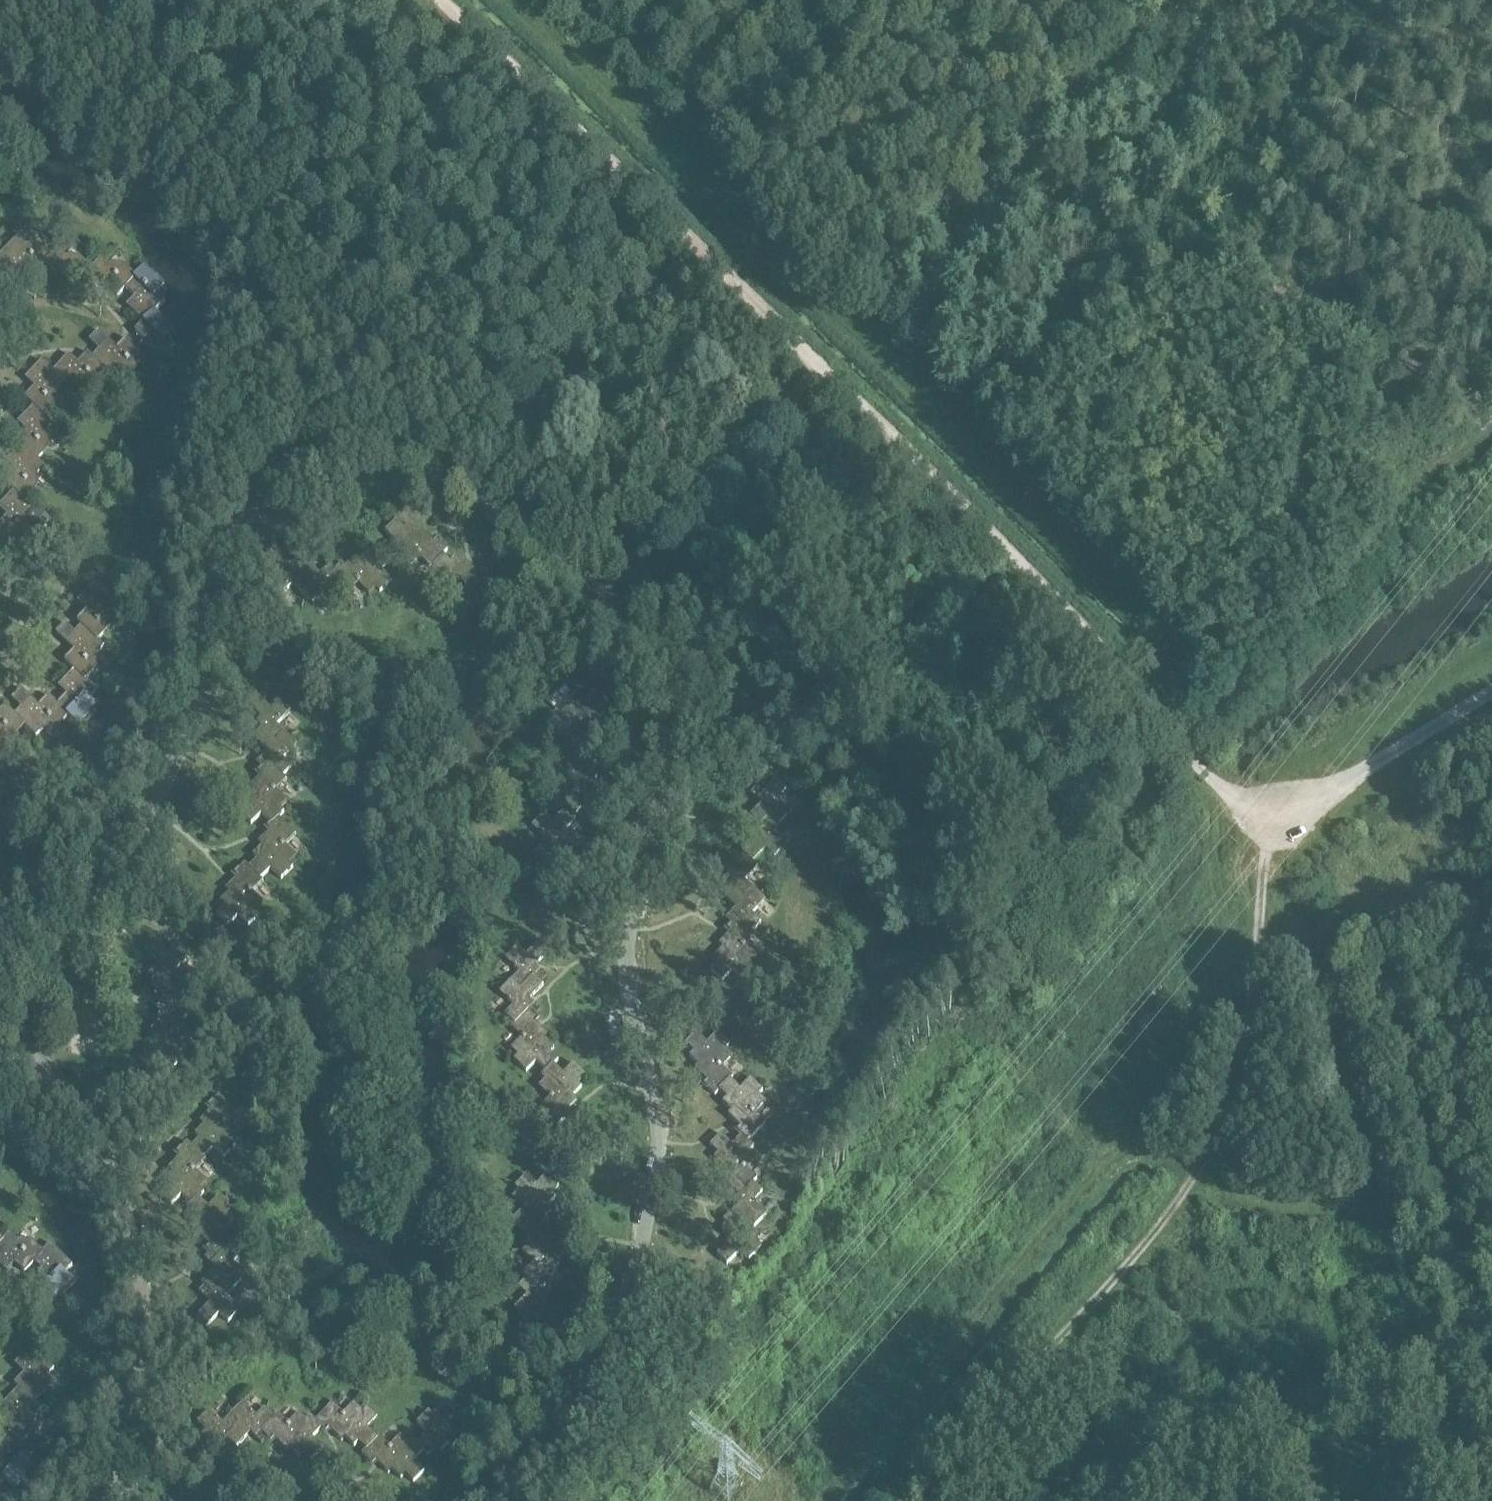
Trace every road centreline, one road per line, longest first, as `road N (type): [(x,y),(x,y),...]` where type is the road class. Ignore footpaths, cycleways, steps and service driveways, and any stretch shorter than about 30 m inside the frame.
road 1 (unclassified): [(1491,693),(1342,783),(1305,796),(1270,802),(1213,779),(1149,703),(790,335),(450,0)]
road 2 (residential): [(446,478),(492,510),(649,668),(673,709),(673,780),(627,940),(662,1146),(623,1359),(506,1500)]
road 3 (track): [(1270,802),(1251,1014),(1218,1137),(1163,1226),(906,1500)]
road 4 (residential): [(23,1013),(123,871),(176,758),(207,686),(225,550),(261,502),(317,468),(382,458),(446,478)]
road 5 (residential): [(131,1500),(122,1496),(117,1443),(143,1366),(146,1328),(122,1209),(92,1131),(23,1013)]

